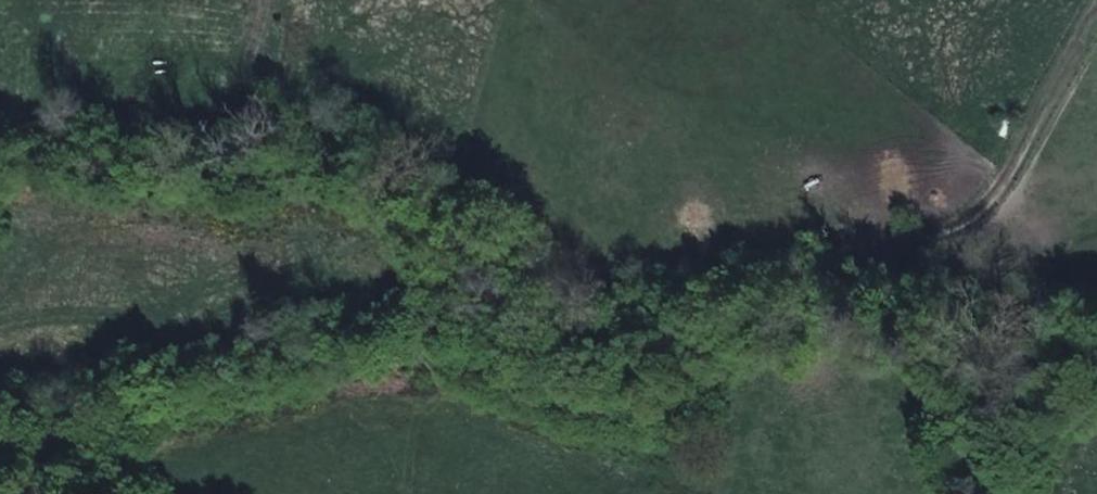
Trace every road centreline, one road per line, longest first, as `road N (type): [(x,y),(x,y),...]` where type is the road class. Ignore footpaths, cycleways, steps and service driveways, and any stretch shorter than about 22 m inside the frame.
road 1 (track): [(1096,28),(1025,168),(967,230),(890,247),(623,340),(441,315),(303,333),(160,366),(0,423)]

